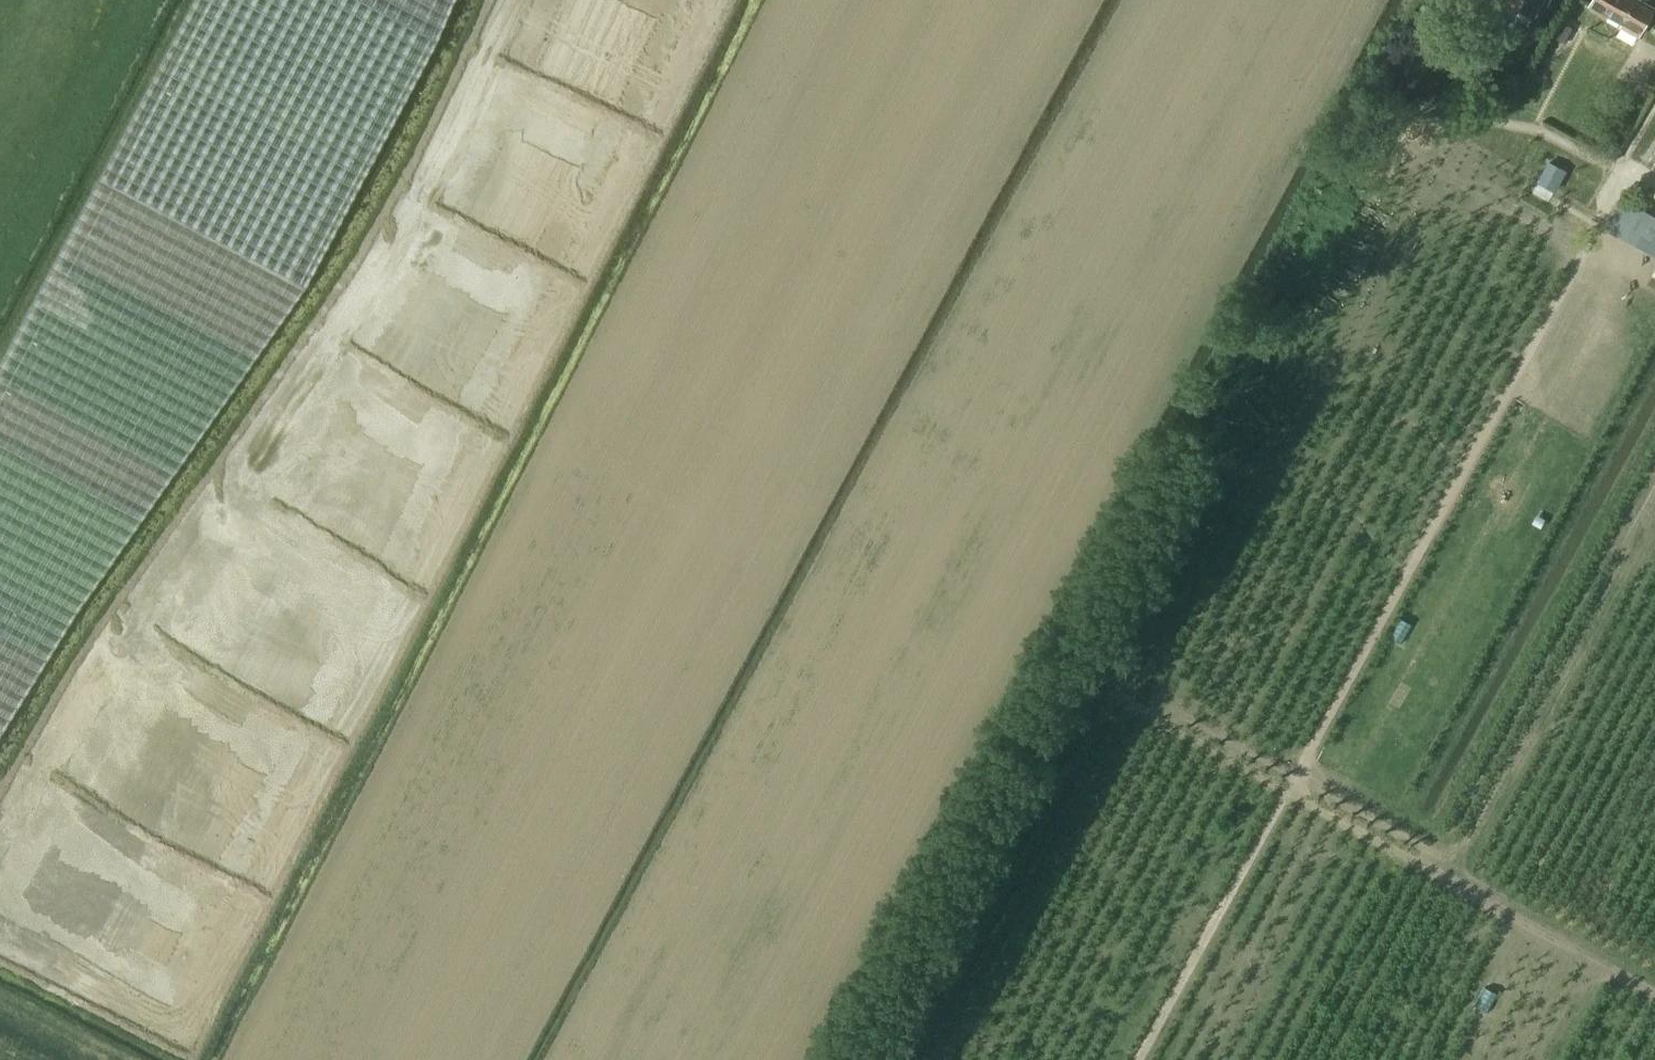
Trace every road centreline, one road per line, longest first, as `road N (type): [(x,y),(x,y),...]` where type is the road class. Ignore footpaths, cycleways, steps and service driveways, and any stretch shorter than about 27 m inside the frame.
road 1 (track): [(1138,1059),(1621,174)]
road 2 (track): [(1096,685),(1654,991)]

